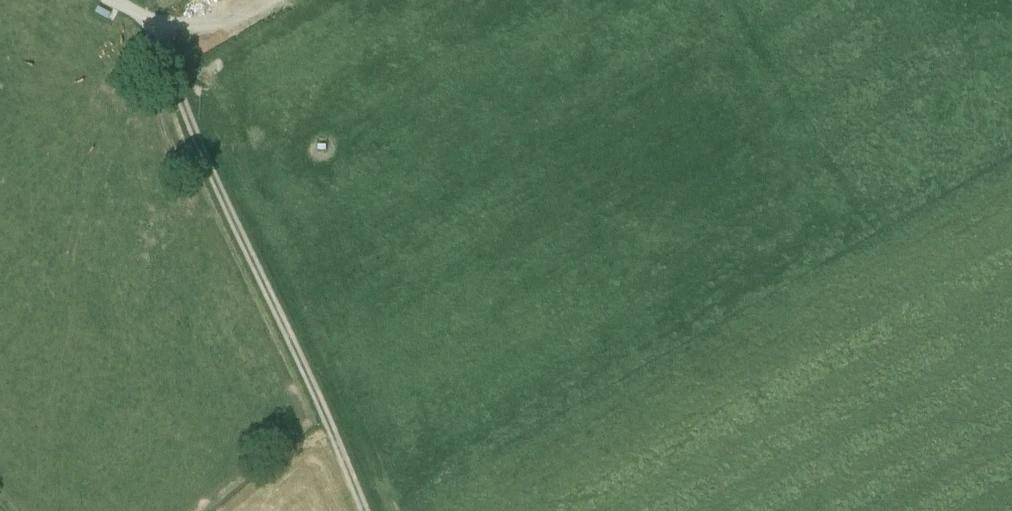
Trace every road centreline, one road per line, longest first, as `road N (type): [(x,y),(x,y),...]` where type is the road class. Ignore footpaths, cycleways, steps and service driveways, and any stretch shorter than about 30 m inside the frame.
road 1 (track): [(124,8),(168,62),(213,183),(366,510)]

